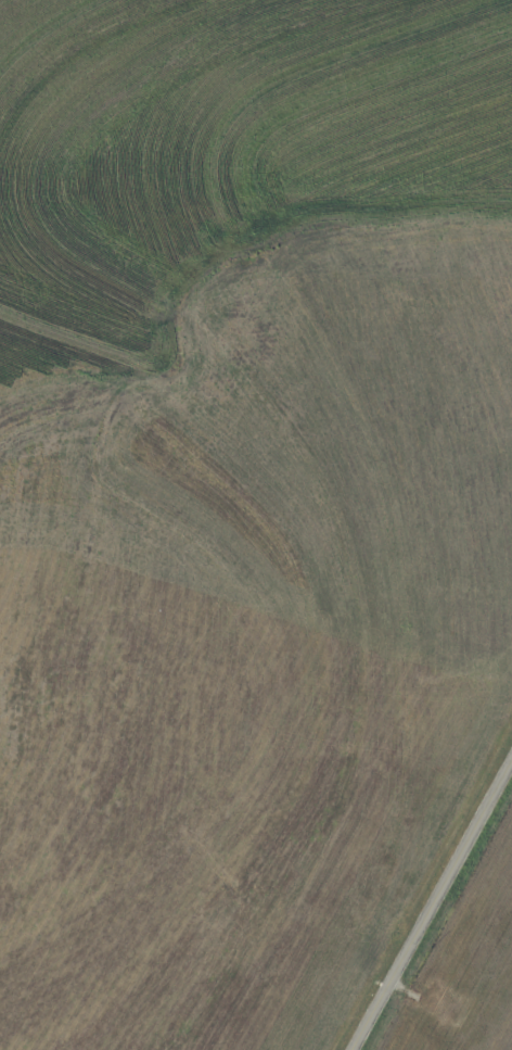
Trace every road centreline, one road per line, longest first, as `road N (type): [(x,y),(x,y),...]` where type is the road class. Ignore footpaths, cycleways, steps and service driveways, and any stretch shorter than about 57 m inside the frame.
road 1 (residential): [(350,1049),(511,751)]

